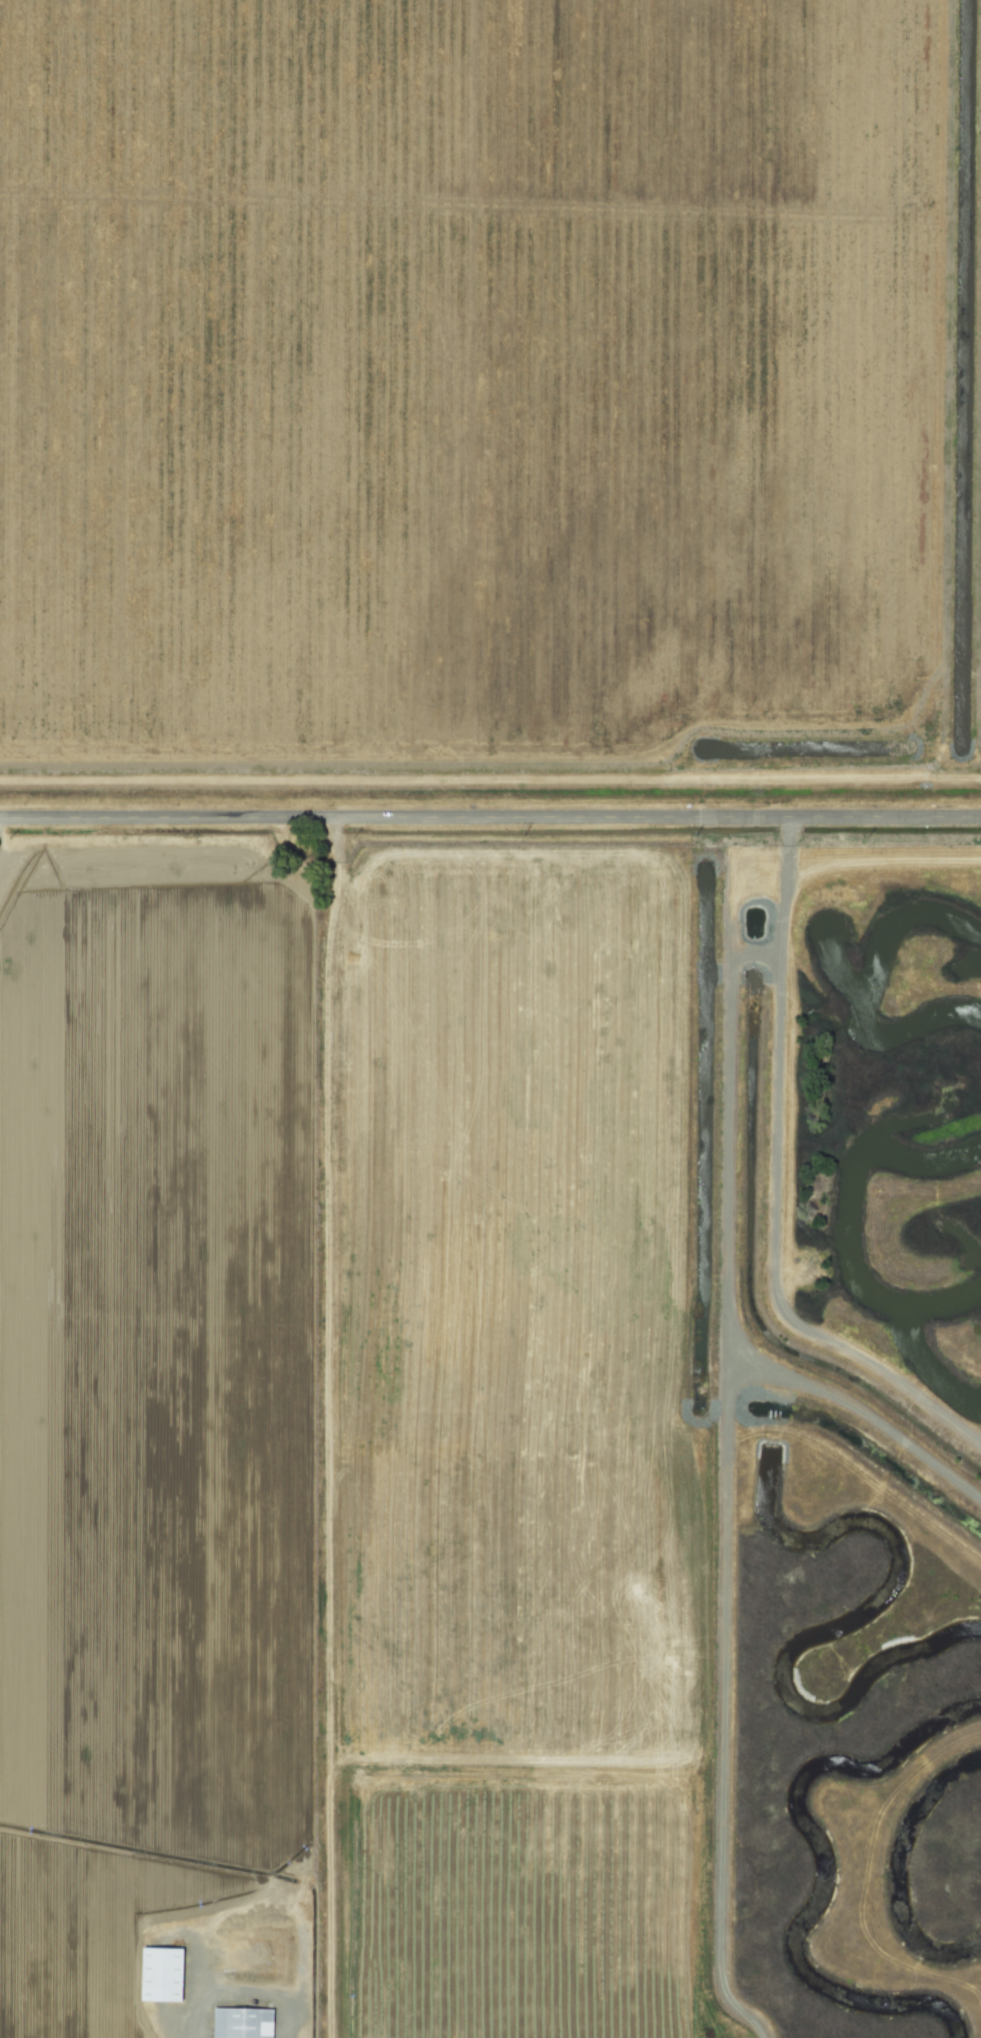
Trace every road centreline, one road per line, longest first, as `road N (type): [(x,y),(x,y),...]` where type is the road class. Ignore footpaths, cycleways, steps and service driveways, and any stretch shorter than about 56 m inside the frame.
road 1 (tertiary): [(0,817),(980,817)]

